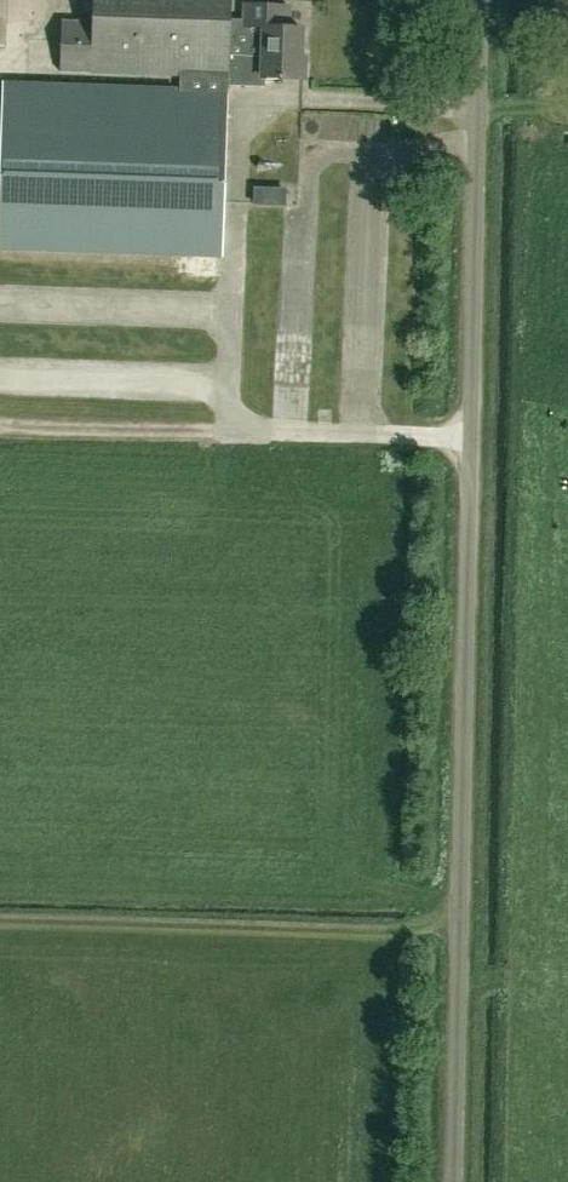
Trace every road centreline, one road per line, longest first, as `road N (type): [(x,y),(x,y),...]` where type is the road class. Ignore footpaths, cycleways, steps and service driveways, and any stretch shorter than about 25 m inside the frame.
road 1 (unclassified): [(462,1181),(485,0)]

